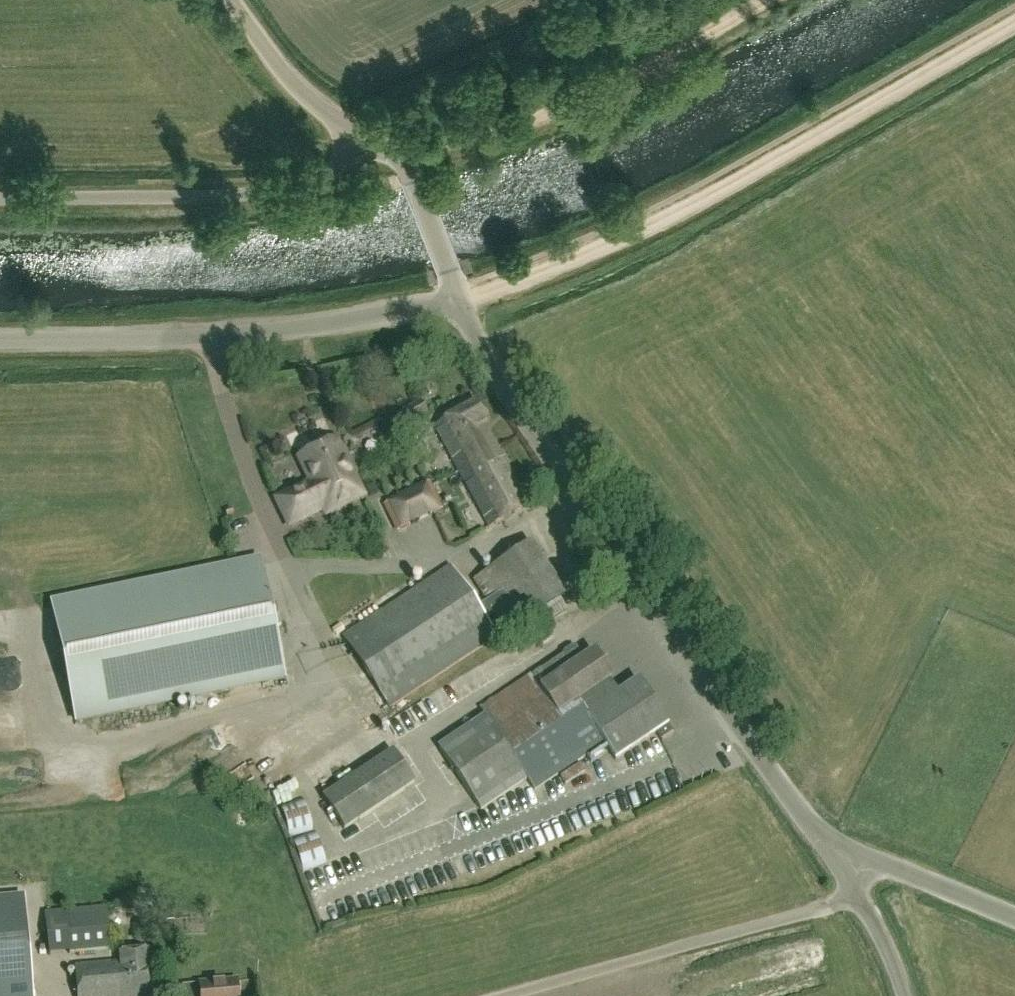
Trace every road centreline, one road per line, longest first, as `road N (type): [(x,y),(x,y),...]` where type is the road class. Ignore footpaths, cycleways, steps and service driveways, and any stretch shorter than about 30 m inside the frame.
road 1 (unclassified): [(854,865),(794,806),(580,504),(500,386),(459,299)]
road 2 (track): [(459,299),(649,227),(1014,25)]
road 3 (unclassified): [(0,340),(267,332),(459,299)]
road 4 (track): [(399,156),(531,123),(771,0)]
road 5 (unclassified): [(0,199),(287,189),(327,174),(368,135)]
road 6 (unclassified): [(368,135),(295,86),(231,0)]
road 7 (unclassified): [(459,299),(409,169),(368,135)]
road 8 (unclassified): [(1014,917),(897,869),(854,865)]
road 9 (unclassified): [(900,995),(854,891),(854,865)]

